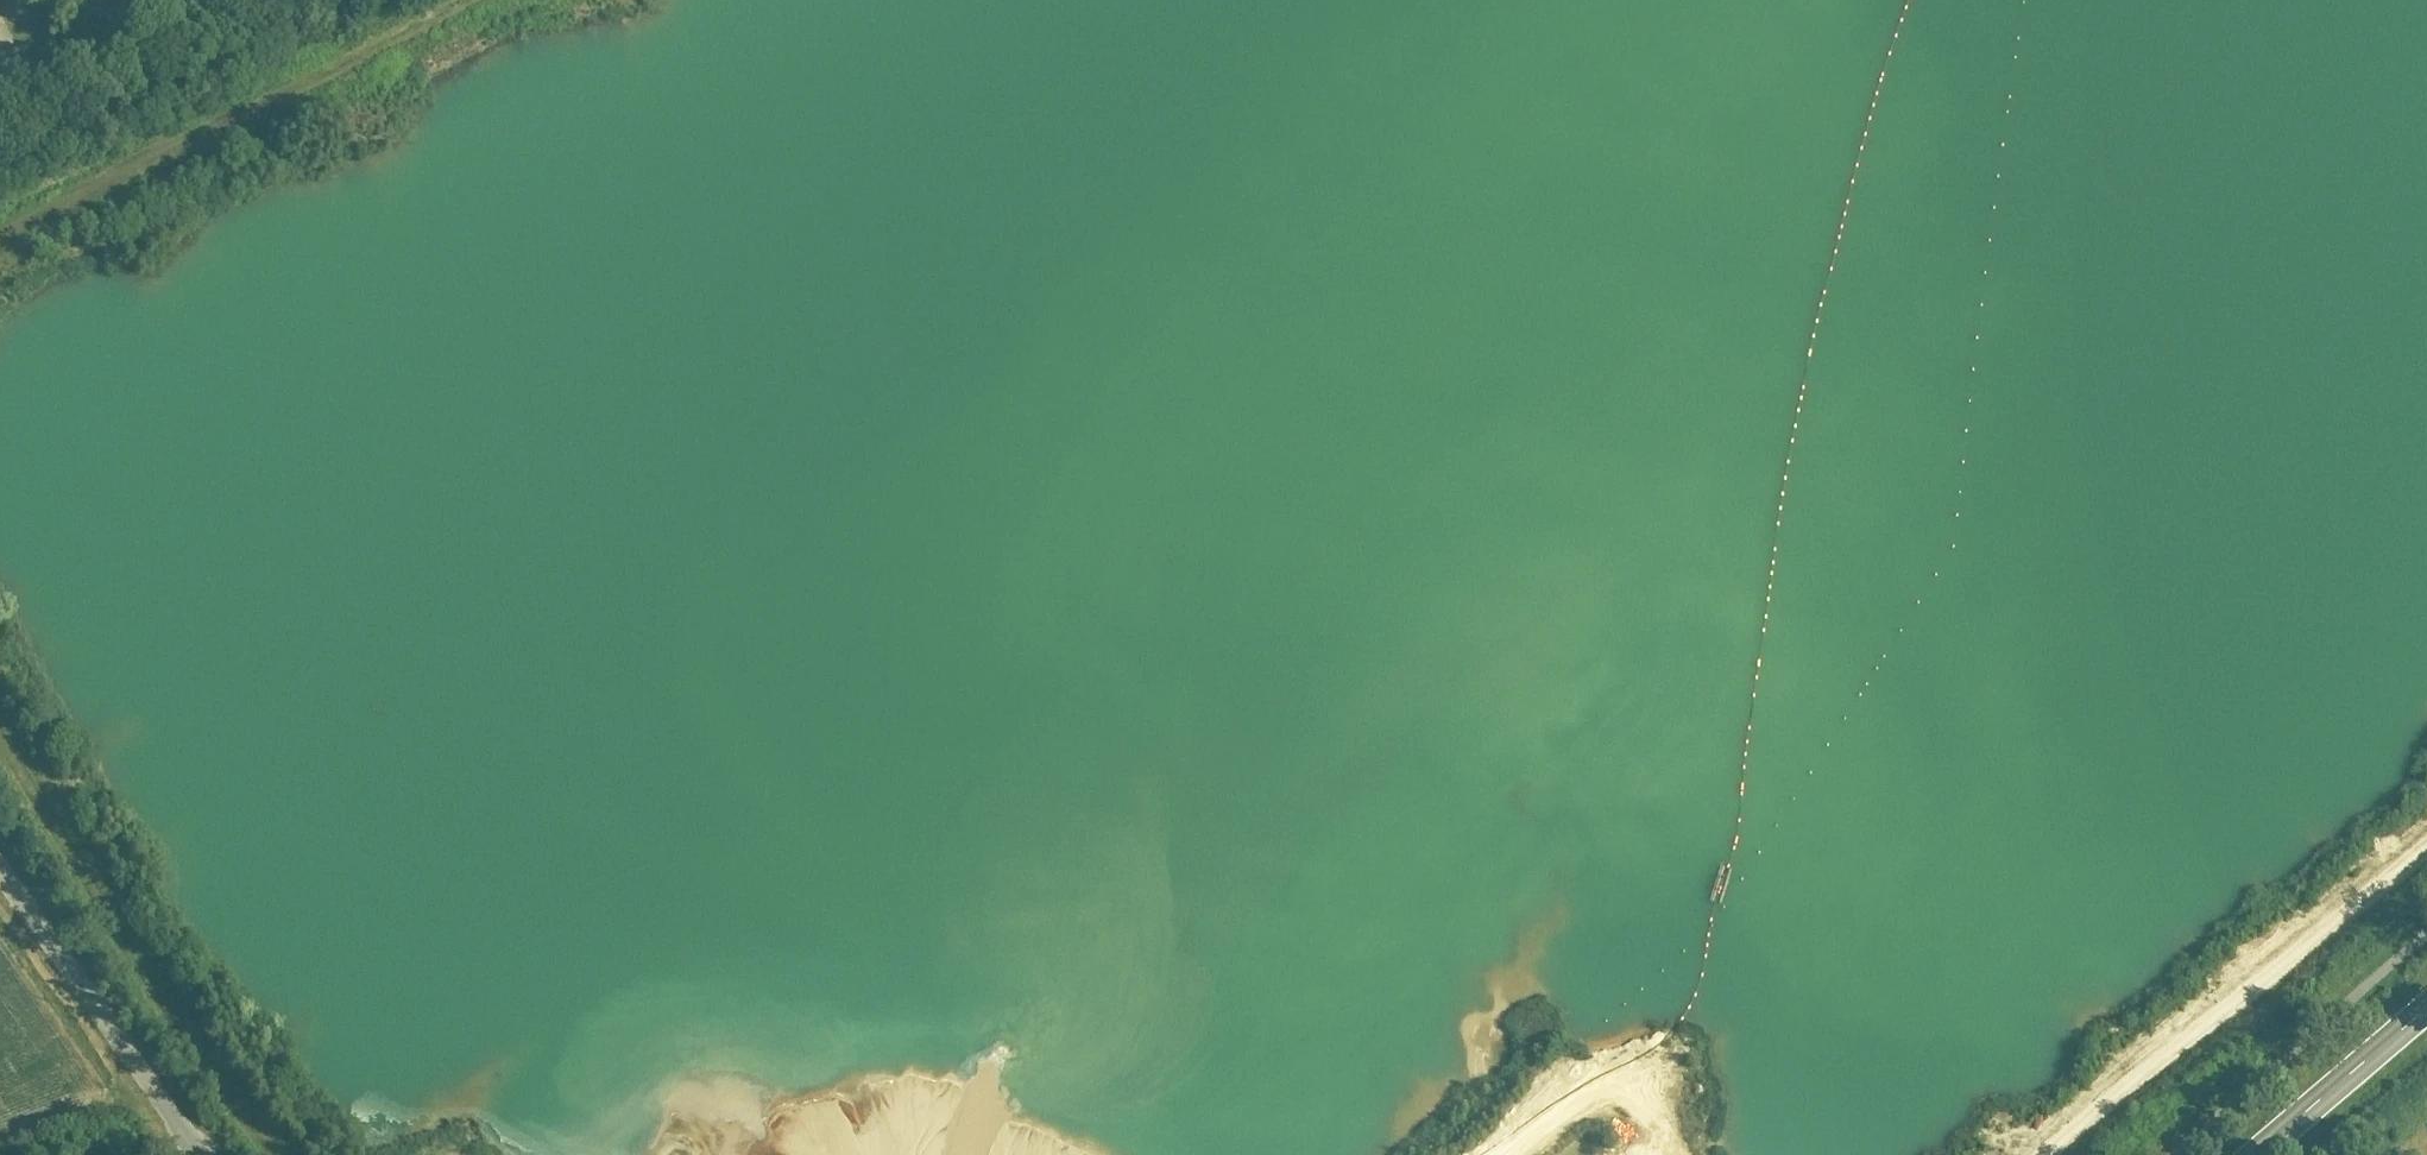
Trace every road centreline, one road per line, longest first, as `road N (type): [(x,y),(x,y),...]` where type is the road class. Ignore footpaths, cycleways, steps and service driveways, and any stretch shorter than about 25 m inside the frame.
road 1 (track): [(497,0),(0,243)]
road 2 (unclassified): [(197,1154),(0,876)]
road 3 (tertiary): [(2265,1154),(2426,1015)]

